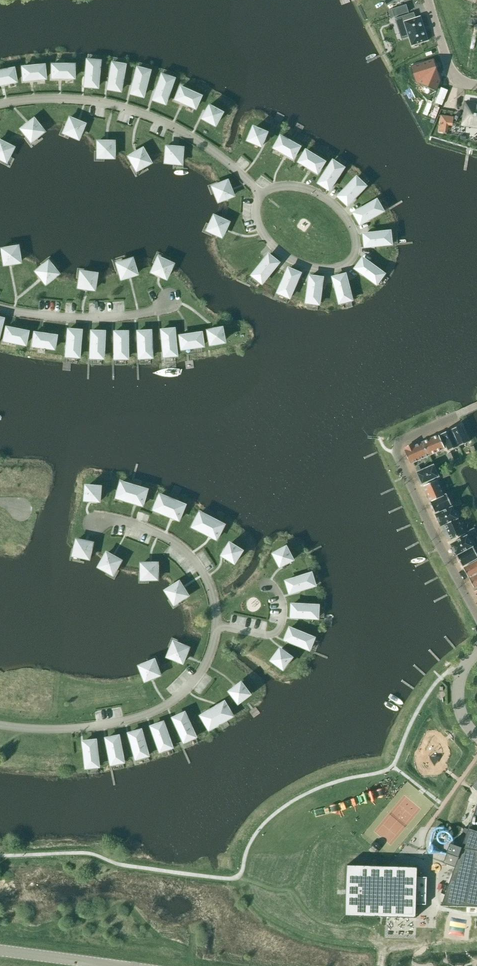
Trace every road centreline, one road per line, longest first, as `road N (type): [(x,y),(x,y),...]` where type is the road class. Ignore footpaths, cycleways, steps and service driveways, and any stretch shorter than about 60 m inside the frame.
road 1 (tertiary): [(0,950),(123,965)]

